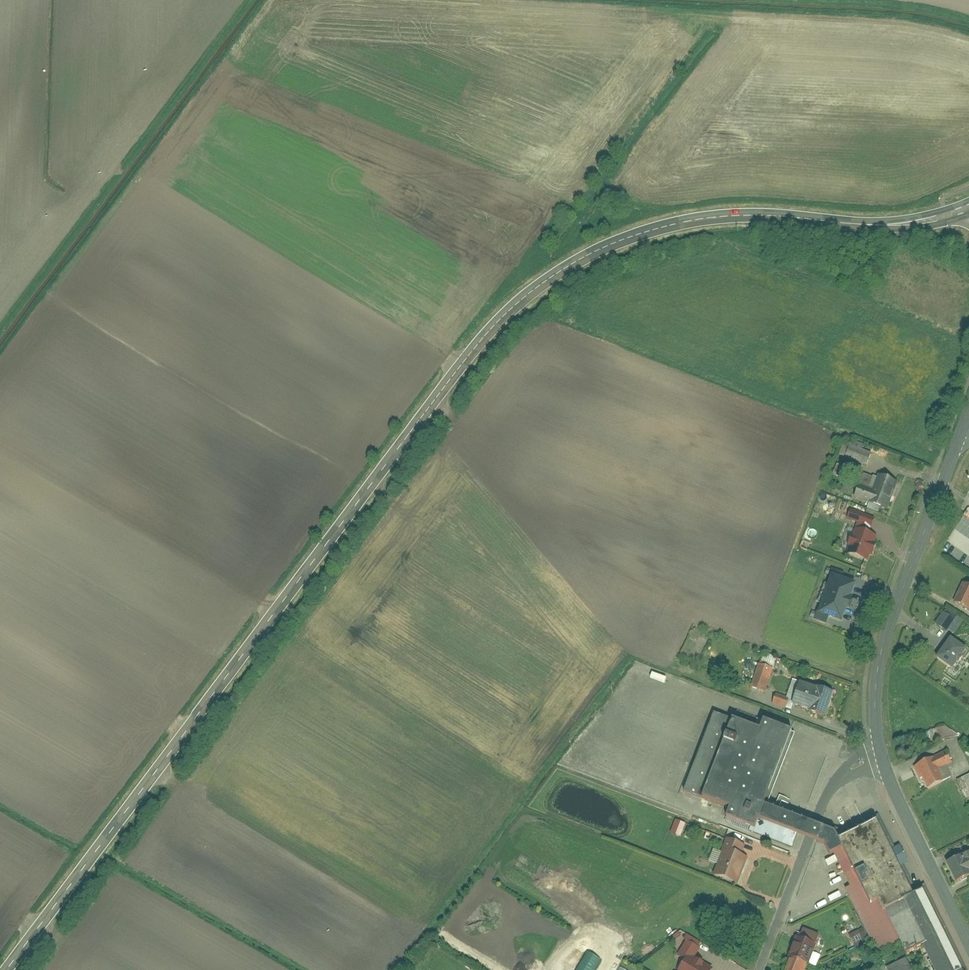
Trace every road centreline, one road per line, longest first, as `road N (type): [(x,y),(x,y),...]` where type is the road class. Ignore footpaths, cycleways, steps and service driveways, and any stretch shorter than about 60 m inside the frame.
road 1 (secondary): [(7,969),(457,371),(517,306),(590,256),(674,226),(767,217),(894,227),(968,210)]
road 2 (tertiary): [(964,428),(881,656),(880,760)]
road 3 (residential): [(759,969),(828,791),(880,760)]
road 4 (tertiary): [(880,760),(968,948)]

